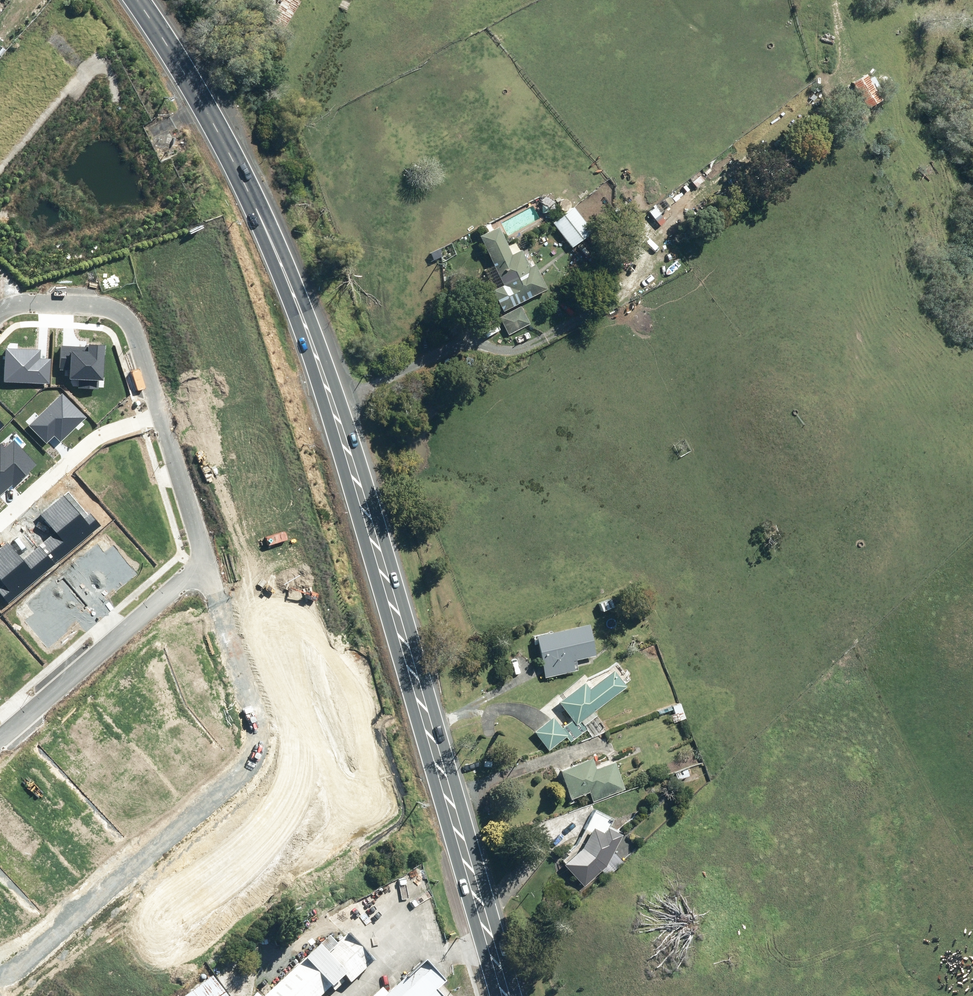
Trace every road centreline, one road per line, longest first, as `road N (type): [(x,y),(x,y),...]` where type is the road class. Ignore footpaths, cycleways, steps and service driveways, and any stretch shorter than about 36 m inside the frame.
road 1 (trunk): [(135,0),(215,129),(305,322),(507,995)]
road 2 (residential): [(201,558),(0,733)]
road 3 (residential): [(161,416),(121,316),(17,302),(0,313)]
road 4 (residential): [(0,531),(115,433),(161,416)]
road 5 (residential): [(201,558),(161,416)]

